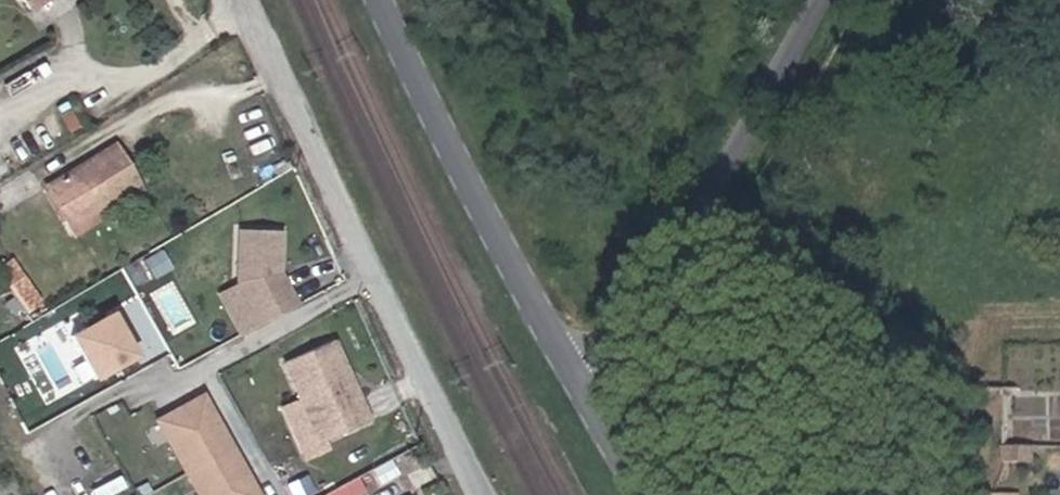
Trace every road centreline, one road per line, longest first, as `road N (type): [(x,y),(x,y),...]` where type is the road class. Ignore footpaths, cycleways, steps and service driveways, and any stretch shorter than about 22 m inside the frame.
road 1 (residential): [(259,0),(477,494)]
road 2 (tertiary): [(381,0),(582,383)]
road 3 (unclassified): [(750,128),(628,341),(582,383)]
road 4 (tertiary): [(591,243),(725,494)]
road 5 (tertiary): [(474,0),(591,243)]
road 6 (unclassified): [(750,128),(705,180),(591,243)]
road 7 (unclassified): [(825,0),(750,128)]
road 8 (tertiary): [(582,383),(645,494)]

